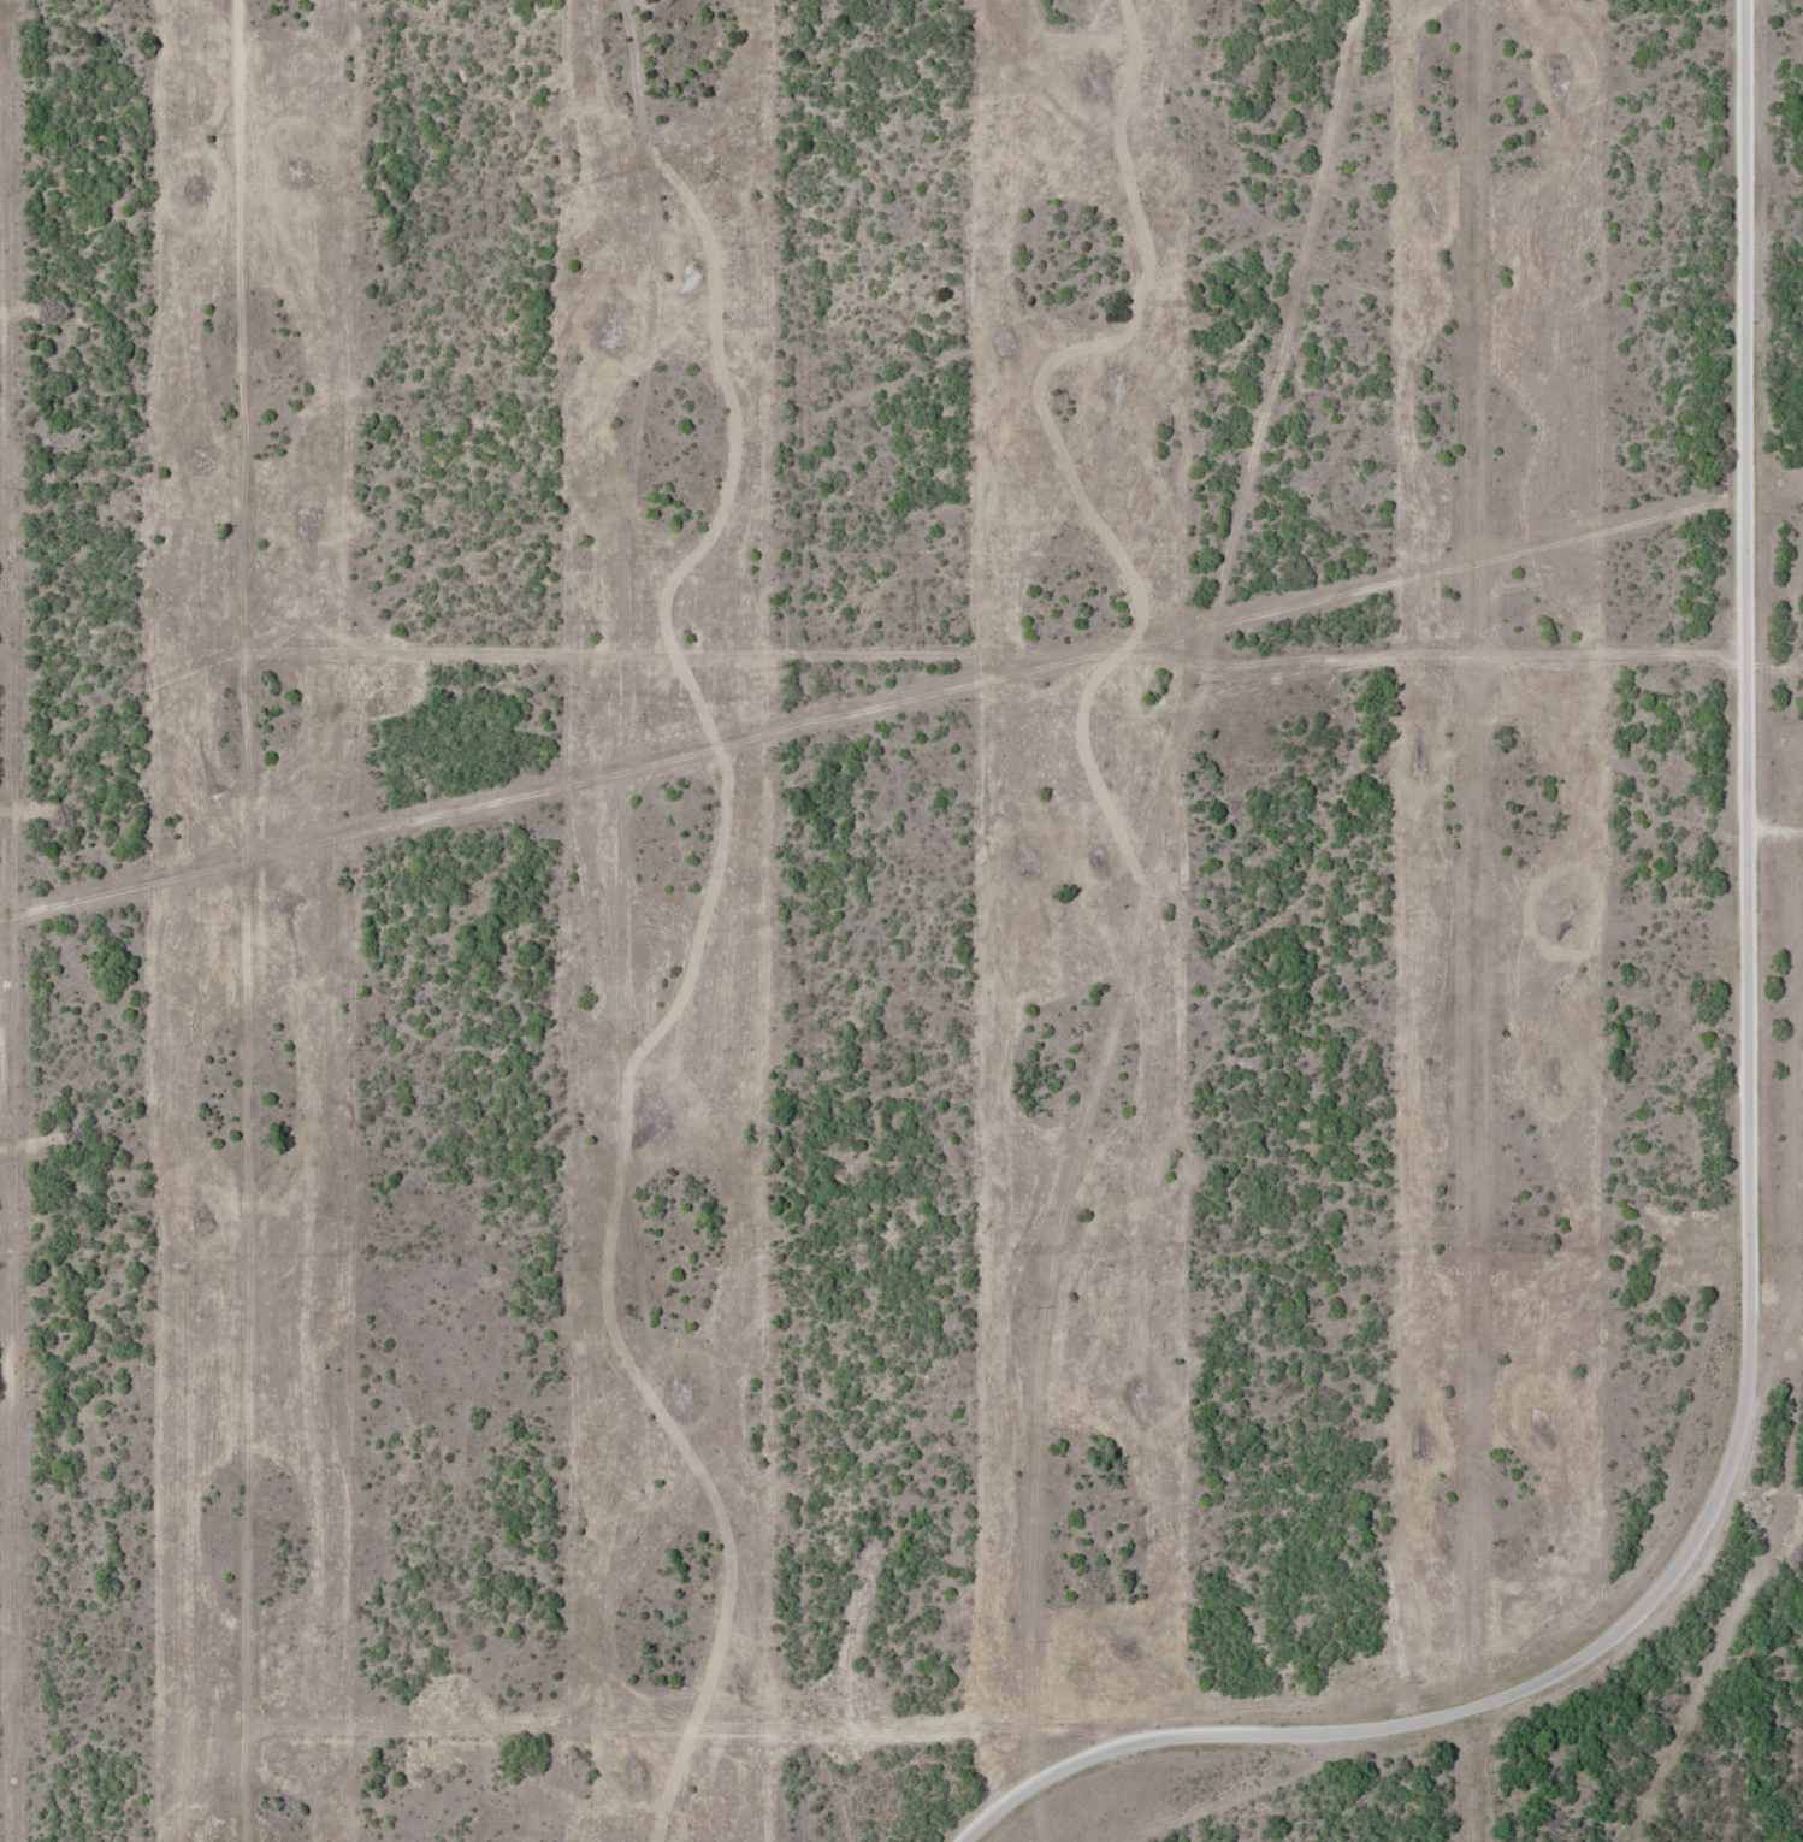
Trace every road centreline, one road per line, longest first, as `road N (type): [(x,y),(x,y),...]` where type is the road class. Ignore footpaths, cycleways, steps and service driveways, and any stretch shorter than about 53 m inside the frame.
road 1 (residential): [(1092,1759),(1147,1741),(1397,1730),(1518,1694),(1591,1658),(1644,1611),(1714,1505),(1748,1386),(1783,851),(1772,678),(1767,0)]
road 2 (residential): [(1092,1759),(1003,1805),(968,1841)]

